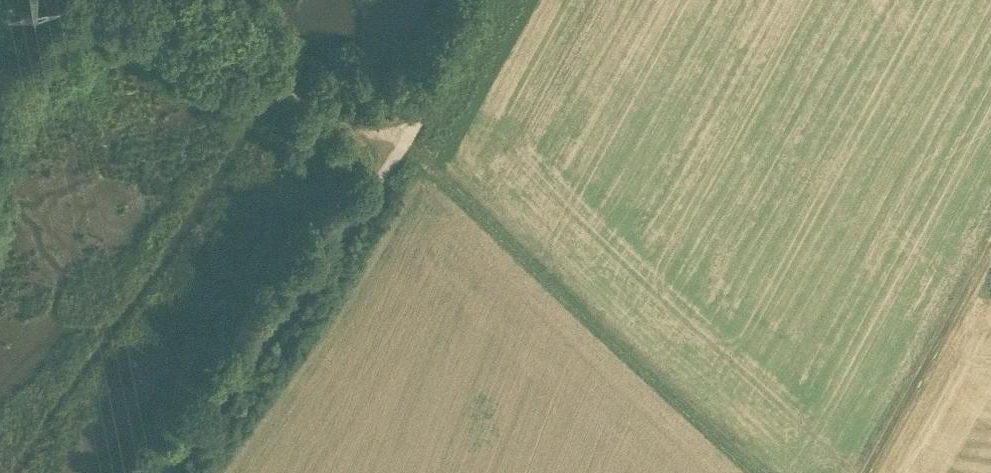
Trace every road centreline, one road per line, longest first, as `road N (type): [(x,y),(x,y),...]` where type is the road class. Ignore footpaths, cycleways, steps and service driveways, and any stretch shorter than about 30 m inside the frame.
road 1 (track): [(487,0),(402,153),(169,472)]
road 2 (track): [(407,145),(753,472)]
road 3 (track): [(132,0),(402,153)]
road 4 (track): [(866,472),(990,245)]

